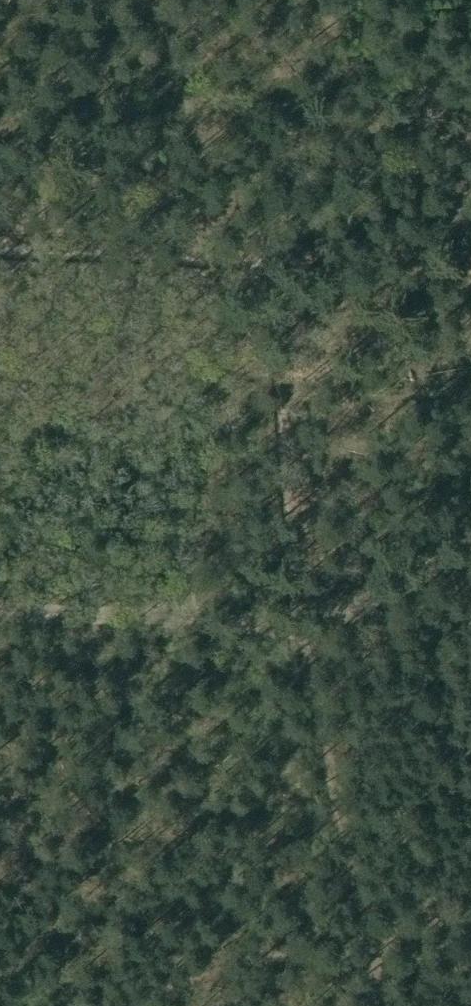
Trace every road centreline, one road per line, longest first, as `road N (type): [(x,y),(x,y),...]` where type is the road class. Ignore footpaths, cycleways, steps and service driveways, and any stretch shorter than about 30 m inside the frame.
road 1 (track): [(303,631),(0,610)]
road 2 (track): [(303,631),(470,546)]

